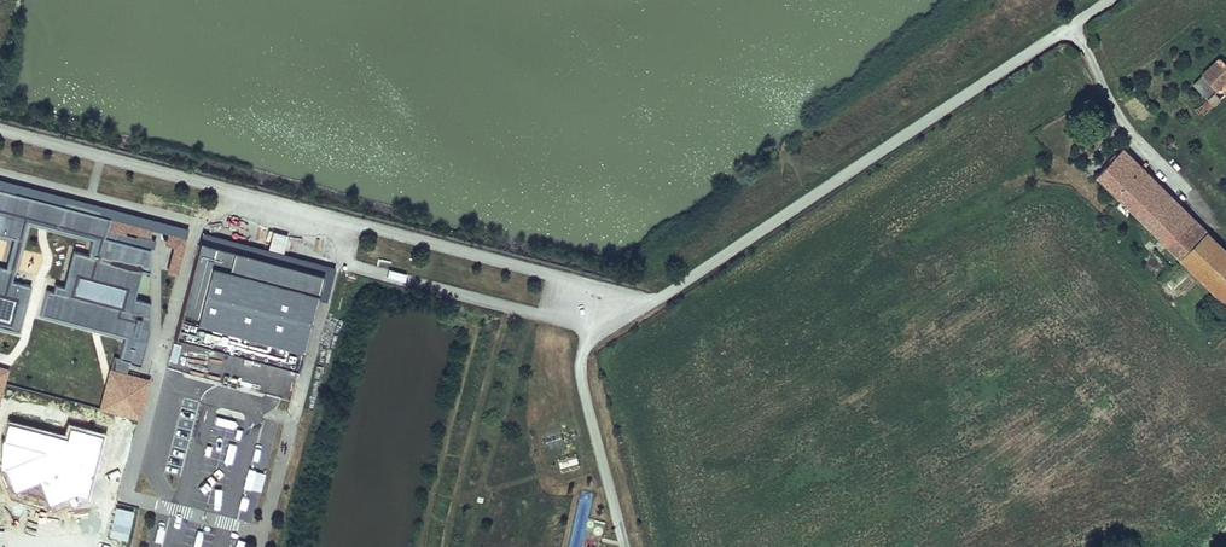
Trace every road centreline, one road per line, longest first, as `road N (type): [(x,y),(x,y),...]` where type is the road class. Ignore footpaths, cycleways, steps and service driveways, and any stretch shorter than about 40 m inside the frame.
road 1 (track): [(1181,186),(1116,104),(1069,22)]

